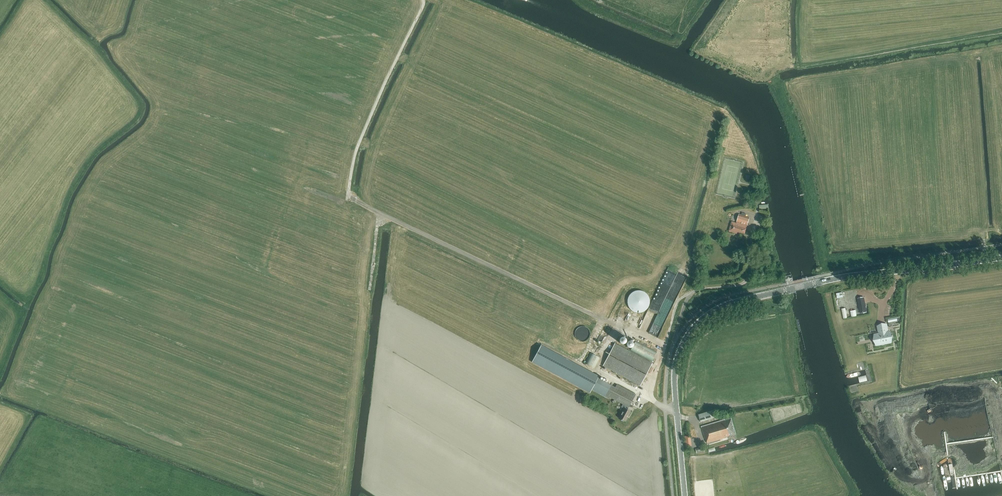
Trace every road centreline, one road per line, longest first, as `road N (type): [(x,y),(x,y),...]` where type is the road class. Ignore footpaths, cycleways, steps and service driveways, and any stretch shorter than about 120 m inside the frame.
road 1 (track): [(619,327),(348,195),(357,147),(423,0)]
road 2 (secondary): [(685,495),(675,372),(683,344),(704,318),(833,279),(1001,257)]

